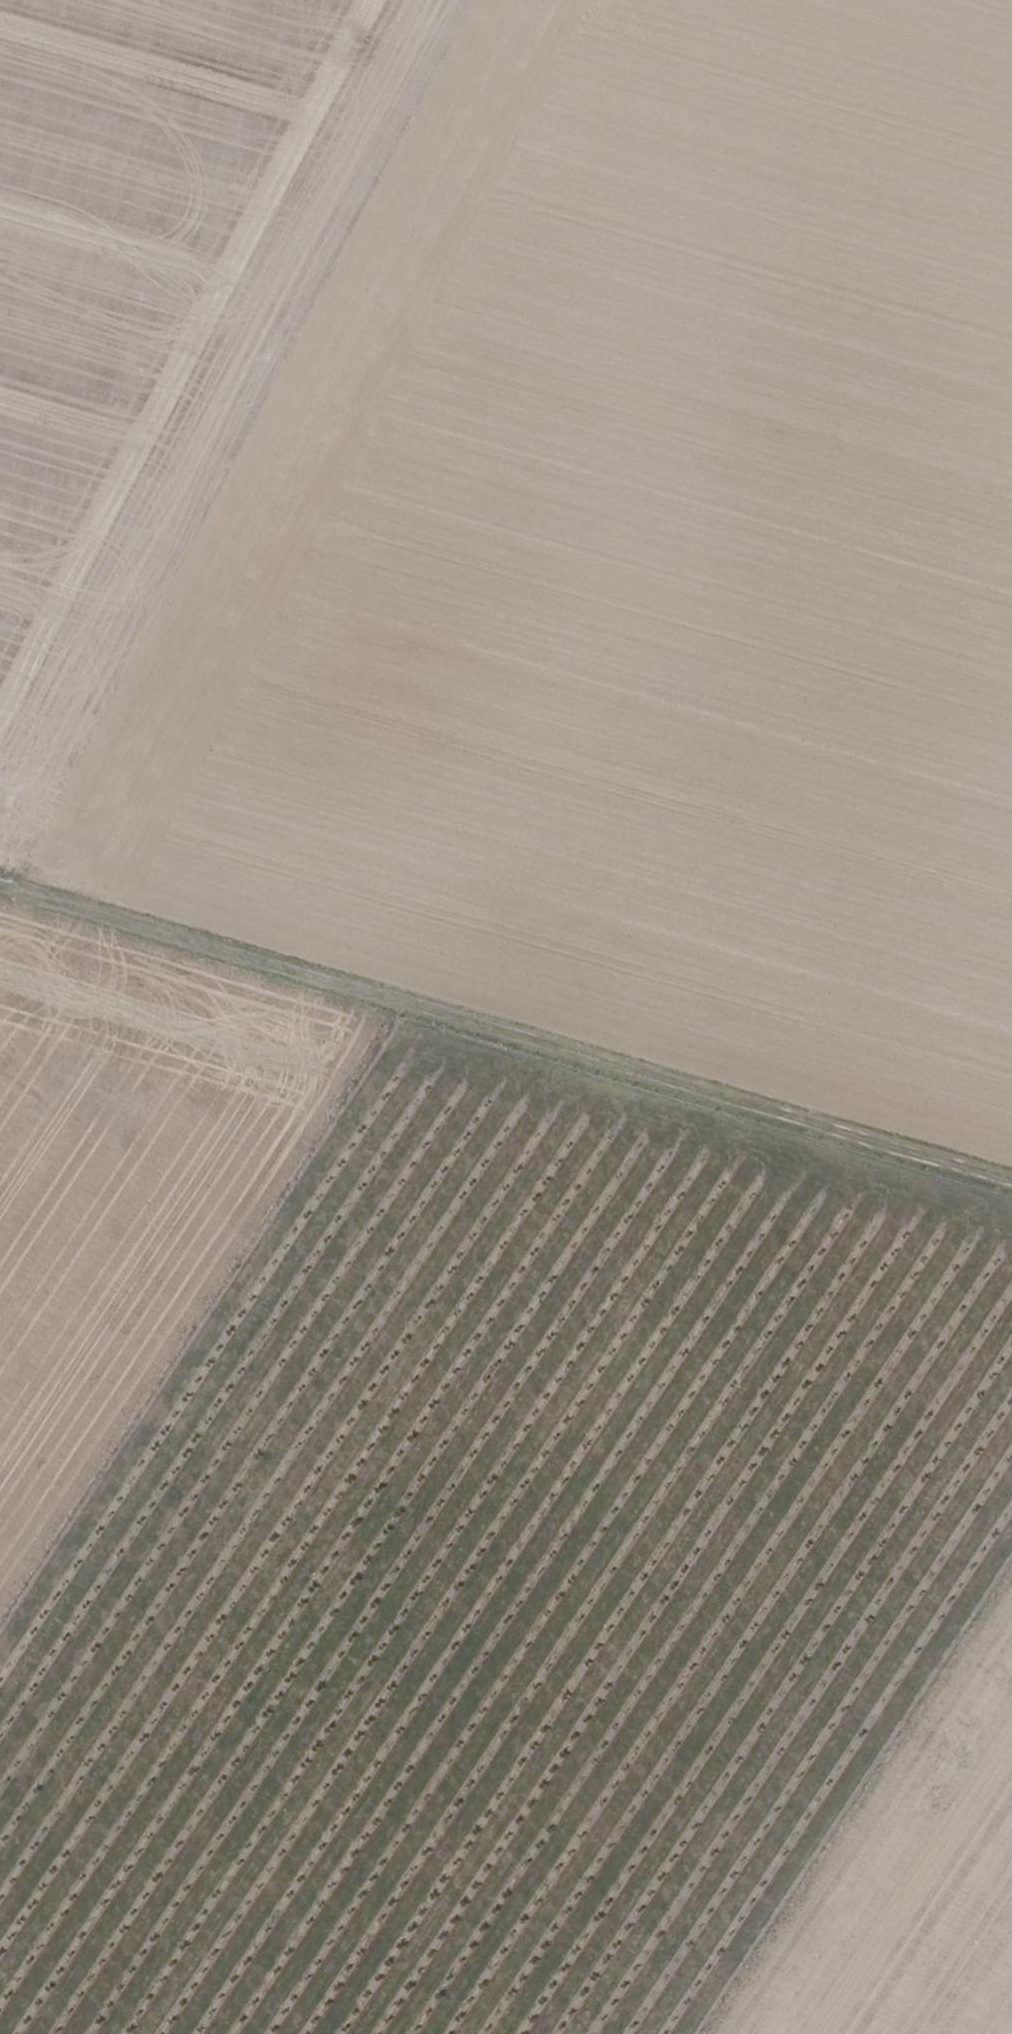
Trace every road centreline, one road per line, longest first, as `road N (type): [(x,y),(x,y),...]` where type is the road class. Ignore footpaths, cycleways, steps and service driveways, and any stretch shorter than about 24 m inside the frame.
road 1 (track): [(0,887),(1011,1180)]

